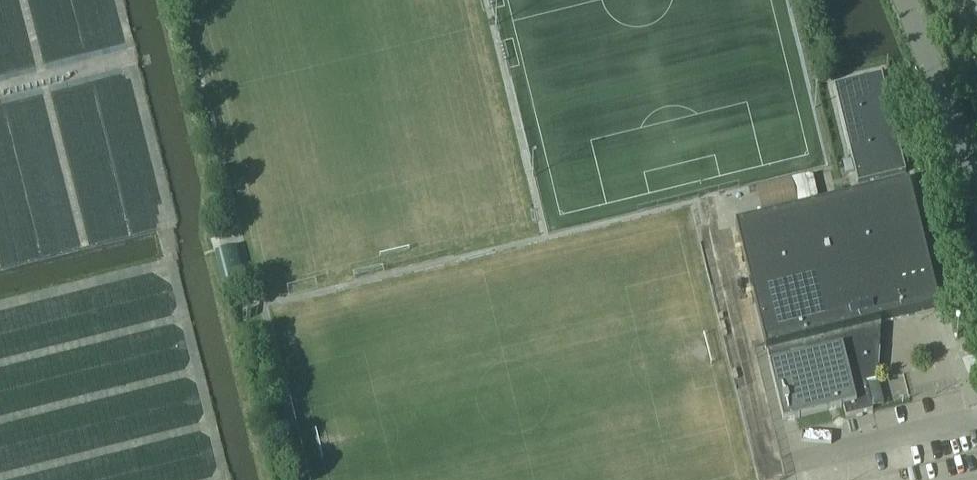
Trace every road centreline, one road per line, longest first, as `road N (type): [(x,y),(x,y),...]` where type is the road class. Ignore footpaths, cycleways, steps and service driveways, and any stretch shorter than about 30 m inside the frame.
road 1 (unclassified): [(976,193),(899,0)]

